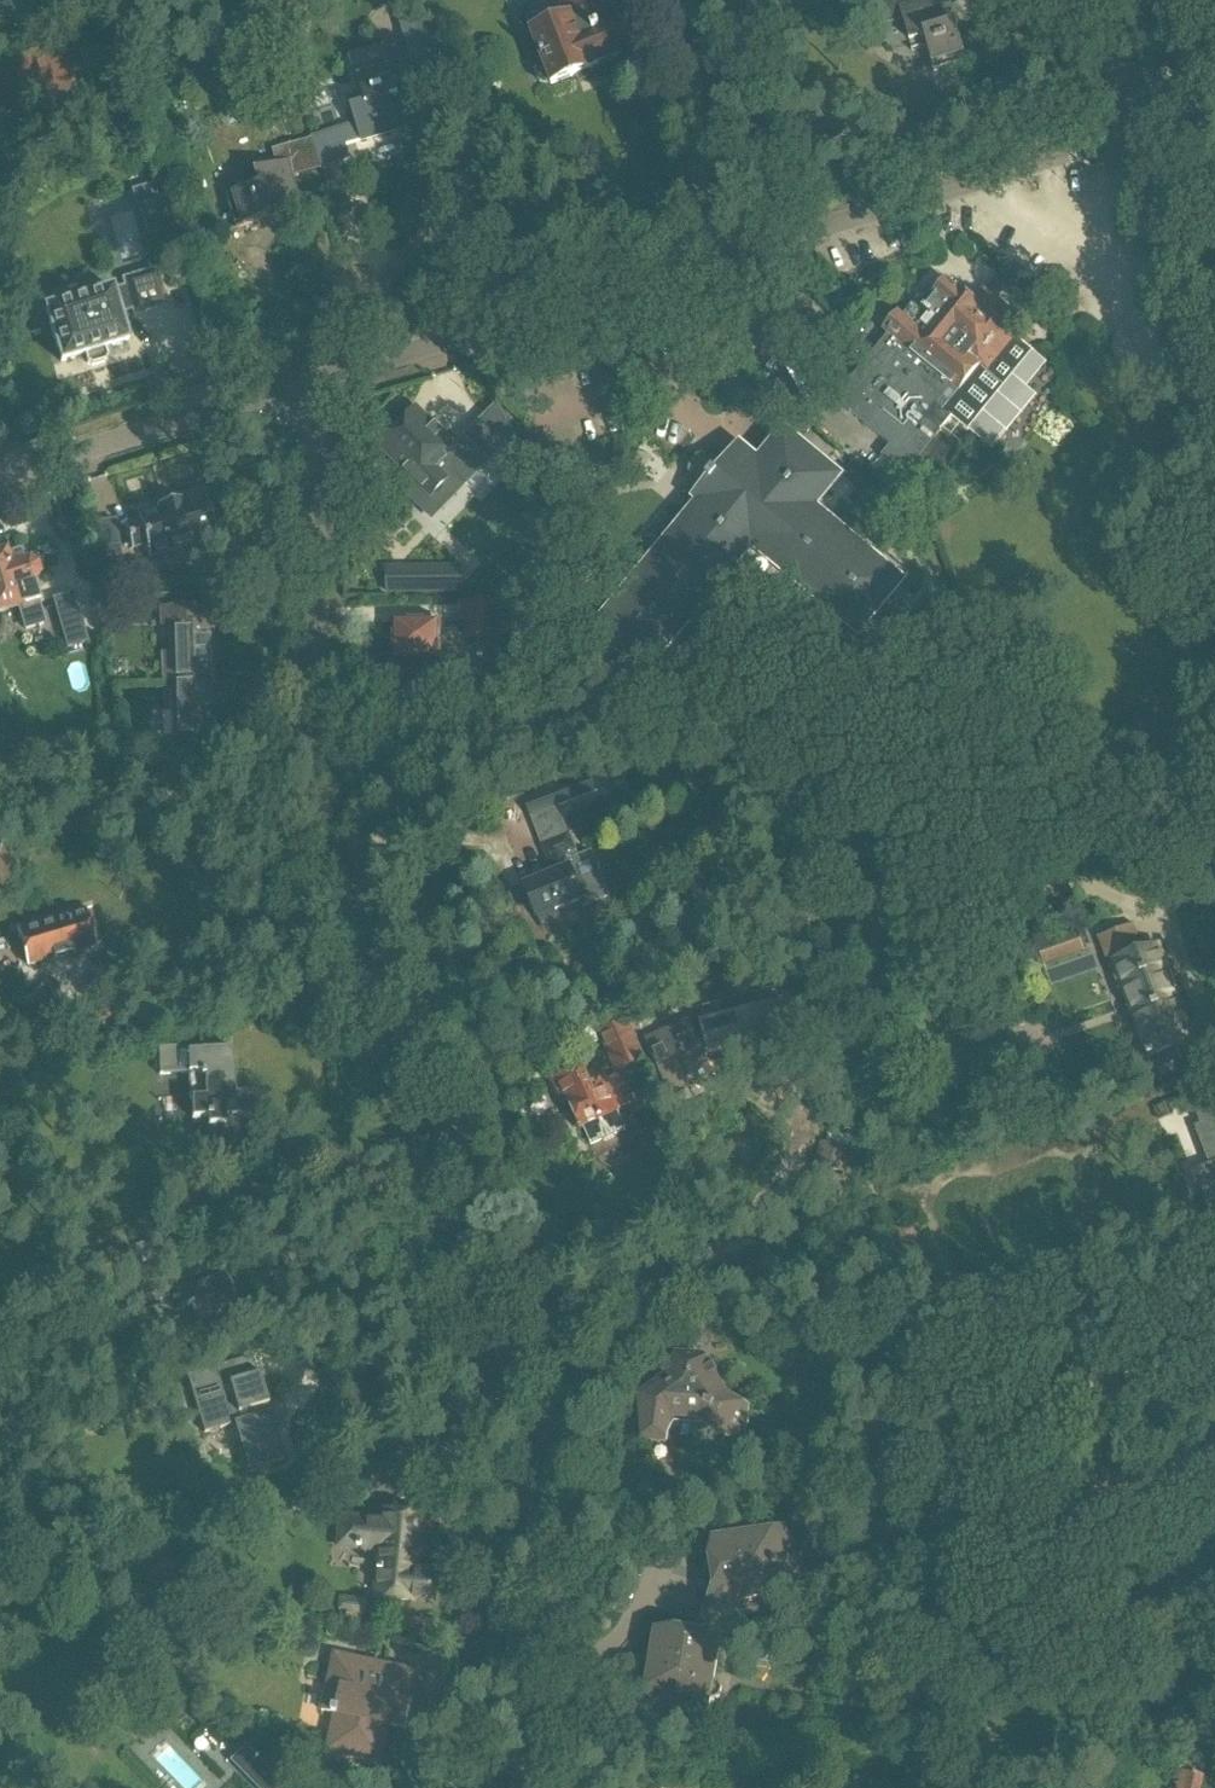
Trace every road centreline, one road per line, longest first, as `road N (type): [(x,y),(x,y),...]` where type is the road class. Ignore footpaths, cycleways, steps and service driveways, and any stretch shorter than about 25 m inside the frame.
road 1 (unclassified): [(490,1787),(517,1586),(517,1505),(313,806),(293,709),(271,397)]
road 2 (unclassified): [(271,397),(1089,157),(1139,121)]
road 3 (unclassified): [(0,477),(271,397)]
road 4 (unclassified): [(1139,121),(1214,328)]
road 5 (unclassified): [(1139,121),(1092,0)]

